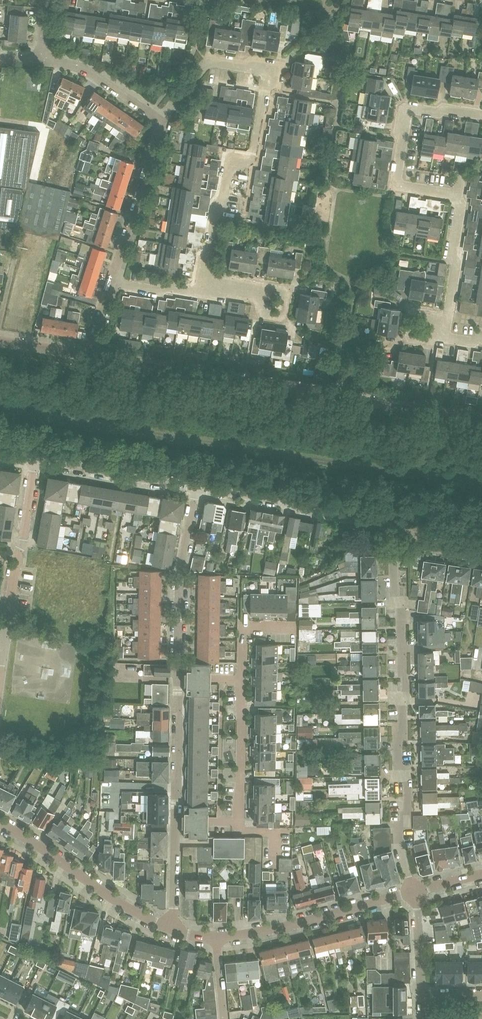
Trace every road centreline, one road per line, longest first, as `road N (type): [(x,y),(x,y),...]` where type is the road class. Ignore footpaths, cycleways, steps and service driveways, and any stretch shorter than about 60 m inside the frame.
road 1 (residential): [(481,422),(89,356)]
road 2 (residential): [(204,281),(228,169),(253,158),(266,73),(207,62),(158,122)]
road 3 (residential): [(412,891),(398,832),(407,796),(397,744),(405,691),(397,534)]
road 4 (residential): [(481,115),(408,109),(395,185),(461,196),(447,319)]
road 5 (residential): [(397,534),(386,523),(196,487)]
road 6 (residential): [(176,821),(238,822),(241,680)]
road 7 (residential): [(412,891),(217,939)]
road 8 (residential): [(171,928),(0,823)]
road 9 (residential): [(178,678),(179,580),(196,487)]
road 10 (residential): [(3,646),(35,460)]
road 11 (residential): [(112,282),(158,122)]
road 12 (residential): [(196,487),(35,460)]
road 13 (residential): [(176,821),(178,678)]
road 14 (residential): [(158,122),(89,72),(41,61)]

